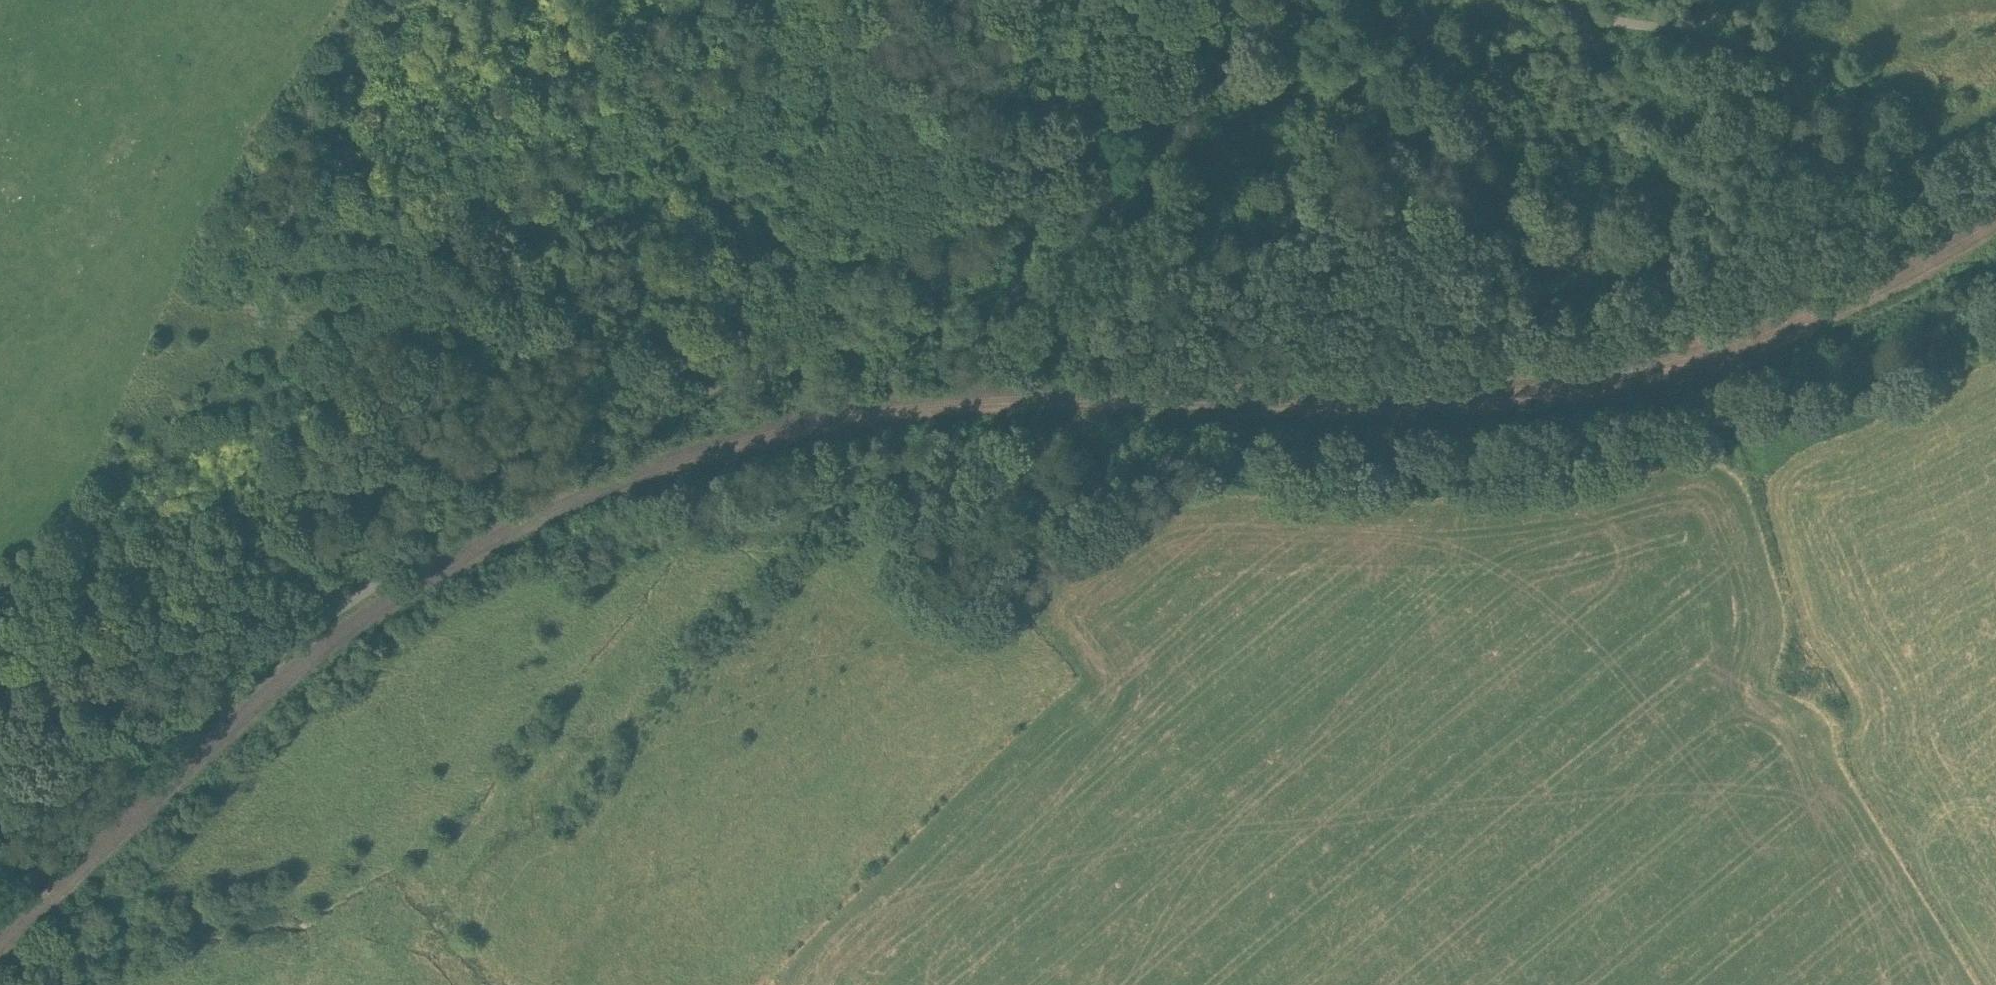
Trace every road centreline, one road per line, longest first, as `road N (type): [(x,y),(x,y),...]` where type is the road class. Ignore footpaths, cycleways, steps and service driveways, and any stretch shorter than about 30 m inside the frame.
road 1 (track): [(0,875),(102,779),(361,596),(612,445),(946,274),(1126,161),(1296,0)]
road 2 (track): [(1541,0),(1595,23),(1650,32),(1708,23),(1775,0)]

